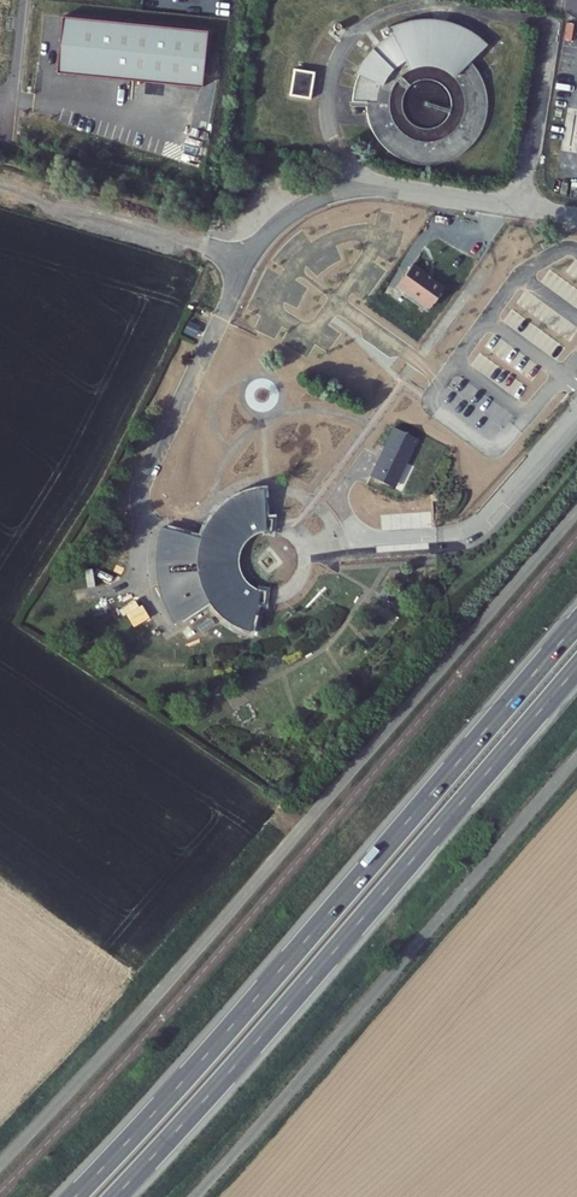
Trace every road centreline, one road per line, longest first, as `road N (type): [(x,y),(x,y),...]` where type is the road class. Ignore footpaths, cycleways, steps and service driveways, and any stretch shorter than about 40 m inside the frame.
road 1 (trunk): [(576,625),(77,1196)]
road 2 (trunk): [(116,1196),(576,670)]
road 3 (unclassified): [(395,540),(478,524),(576,413)]
road 4 (residential): [(0,106),(15,108),(25,0)]

